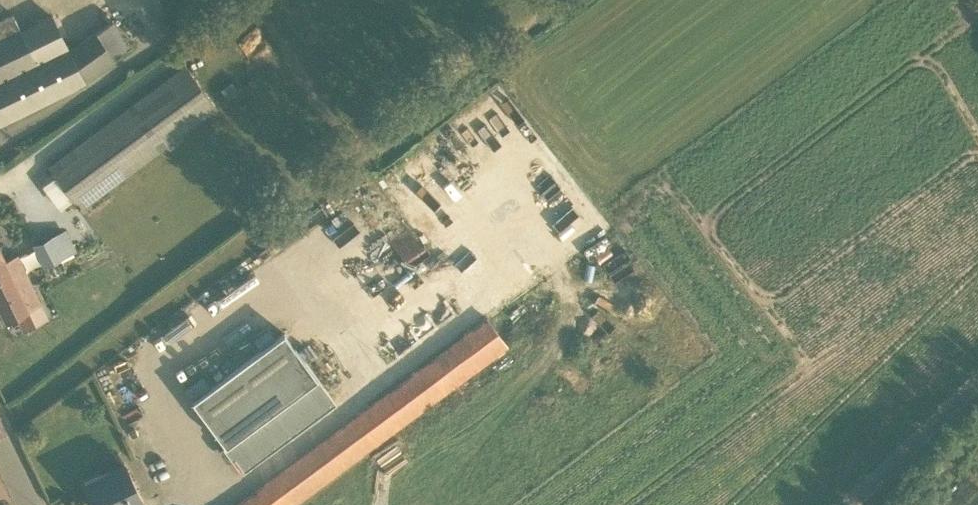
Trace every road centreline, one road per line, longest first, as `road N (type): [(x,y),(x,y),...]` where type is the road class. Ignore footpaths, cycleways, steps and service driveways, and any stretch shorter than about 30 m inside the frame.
road 1 (track): [(592,0),(0,432)]
road 2 (unclassified): [(843,504),(977,374)]

